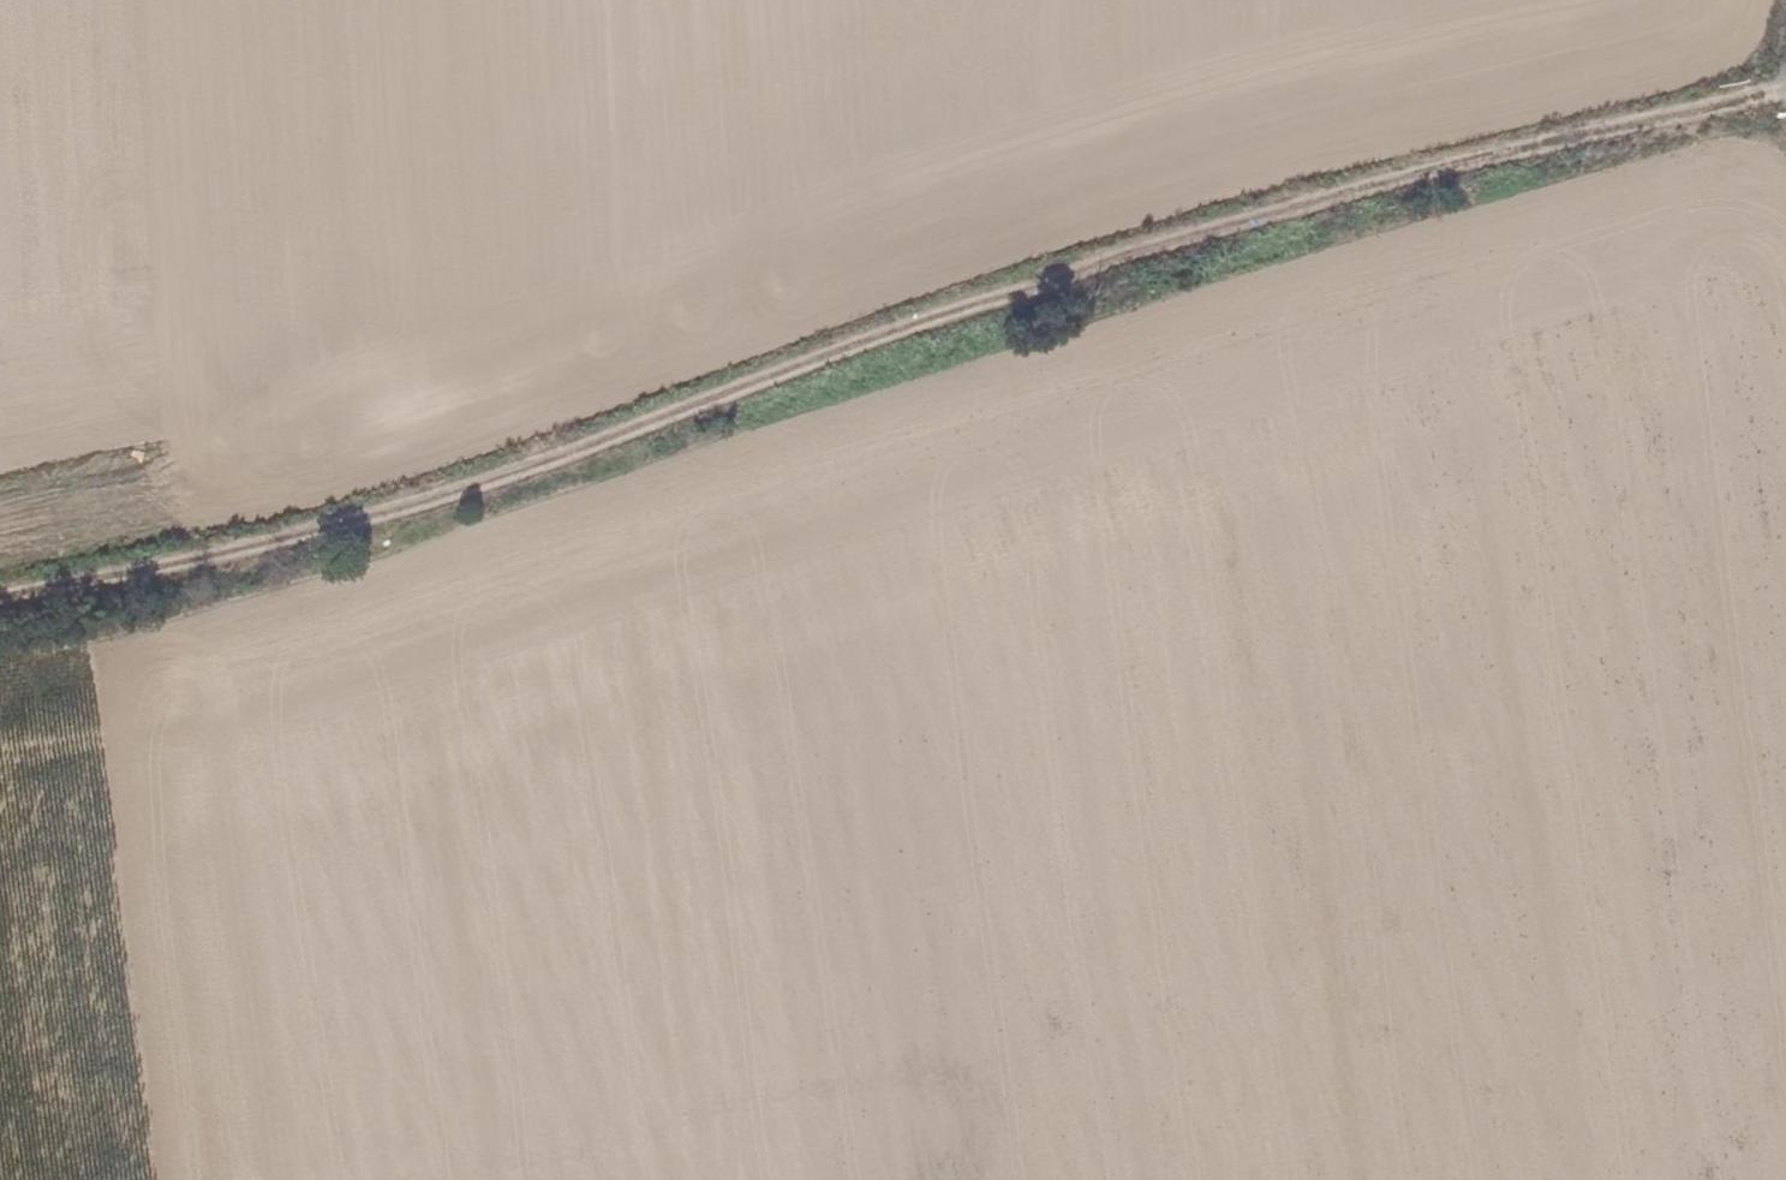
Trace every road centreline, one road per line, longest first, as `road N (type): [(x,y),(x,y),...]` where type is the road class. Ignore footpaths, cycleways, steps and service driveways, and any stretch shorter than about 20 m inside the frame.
road 1 (track): [(0,606),(346,530),(1102,271),(1524,152),(1785,89)]

